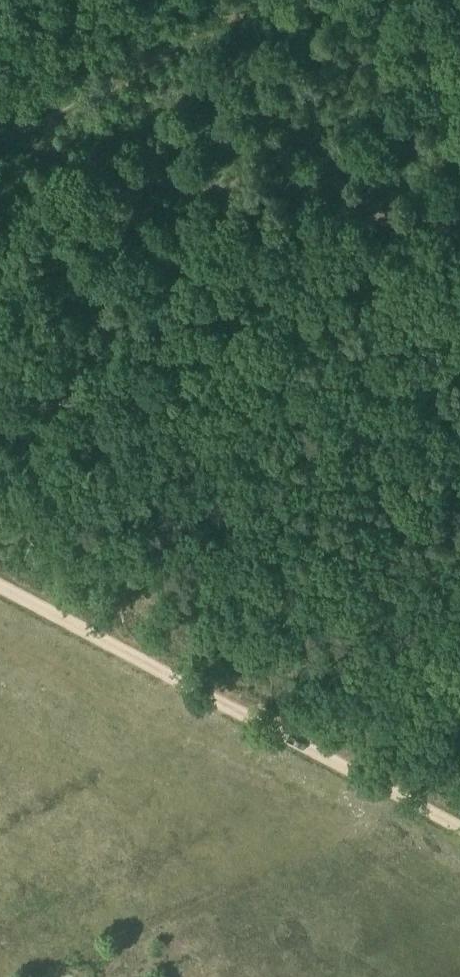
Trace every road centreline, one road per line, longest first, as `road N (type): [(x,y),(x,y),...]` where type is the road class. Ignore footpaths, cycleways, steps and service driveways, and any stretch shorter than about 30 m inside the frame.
road 1 (track): [(459,834),(0,592)]

